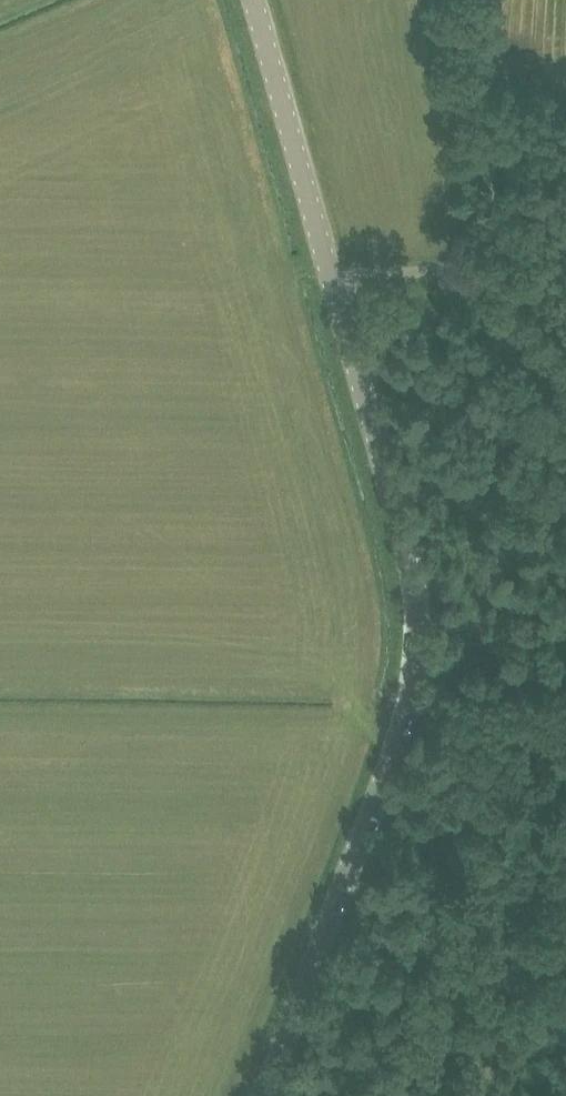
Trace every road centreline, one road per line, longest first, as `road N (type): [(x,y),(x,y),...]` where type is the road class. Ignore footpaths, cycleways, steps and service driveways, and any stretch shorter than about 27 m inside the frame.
road 1 (tertiary): [(258,1095),(406,711),(417,638),(408,557),(254,0)]

